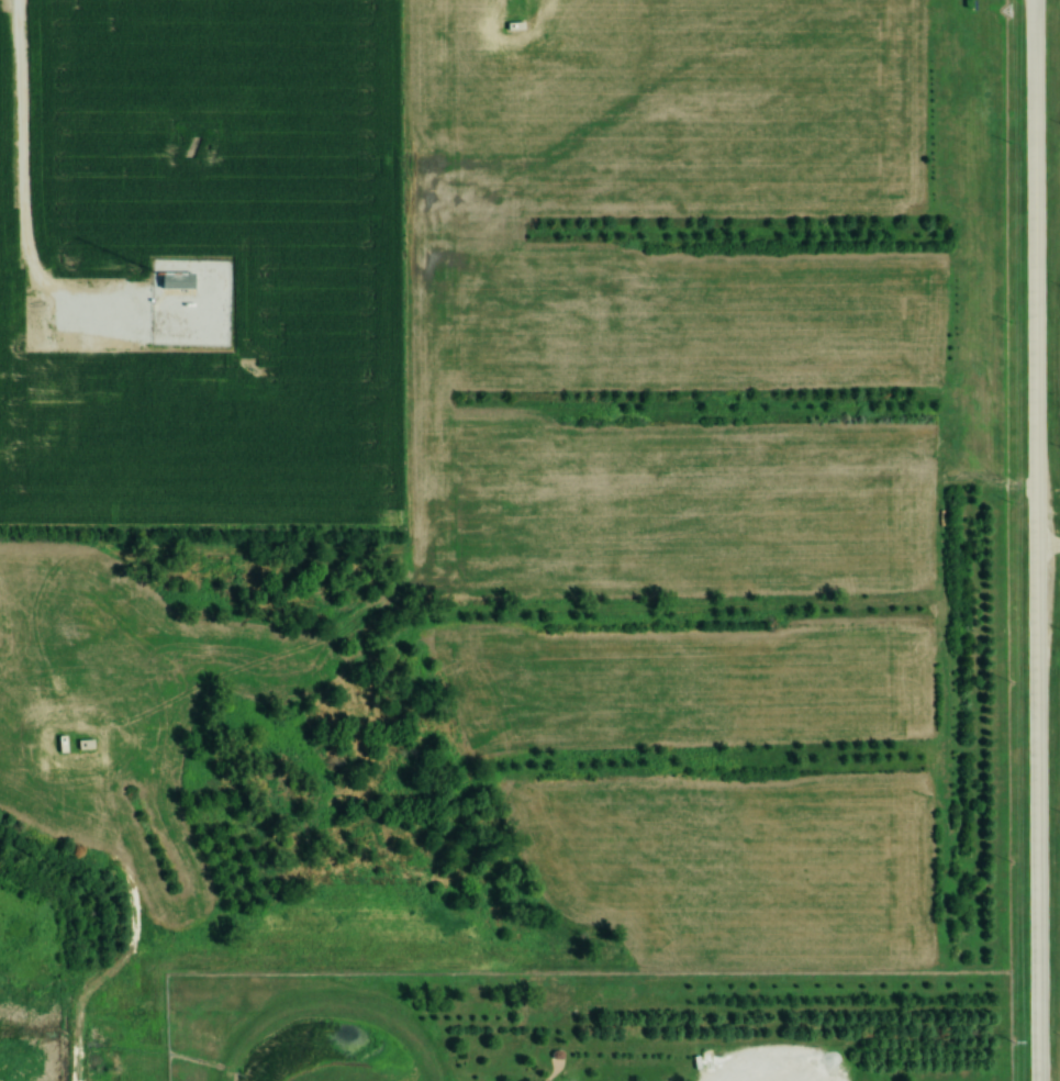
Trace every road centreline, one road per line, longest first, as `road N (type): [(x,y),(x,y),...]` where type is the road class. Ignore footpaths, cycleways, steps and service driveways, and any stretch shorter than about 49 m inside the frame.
road 1 (residential): [(1035,1080),(1036,0)]

